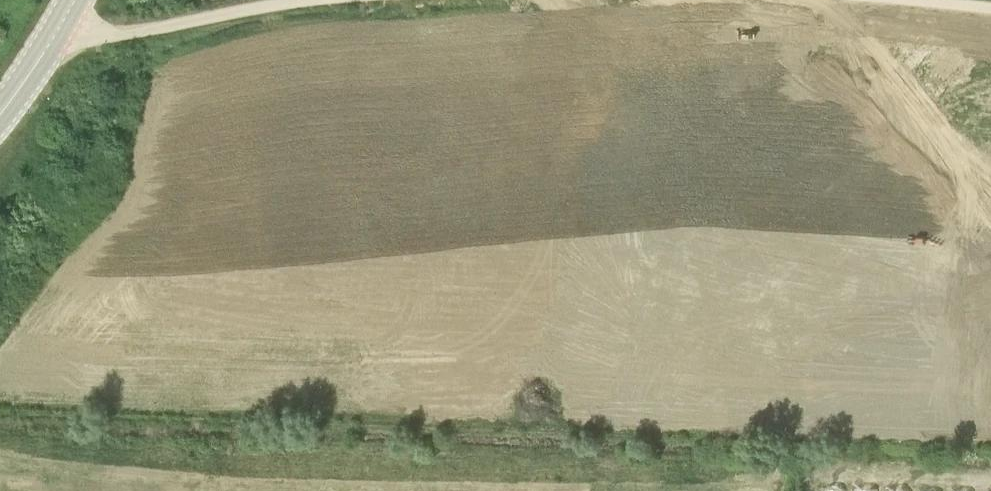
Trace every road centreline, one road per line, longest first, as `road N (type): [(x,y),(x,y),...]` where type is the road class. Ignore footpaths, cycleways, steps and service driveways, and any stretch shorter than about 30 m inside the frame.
road 1 (unclassified): [(59,24),(103,36),(298,0)]
road 2 (track): [(822,470),(990,481)]

